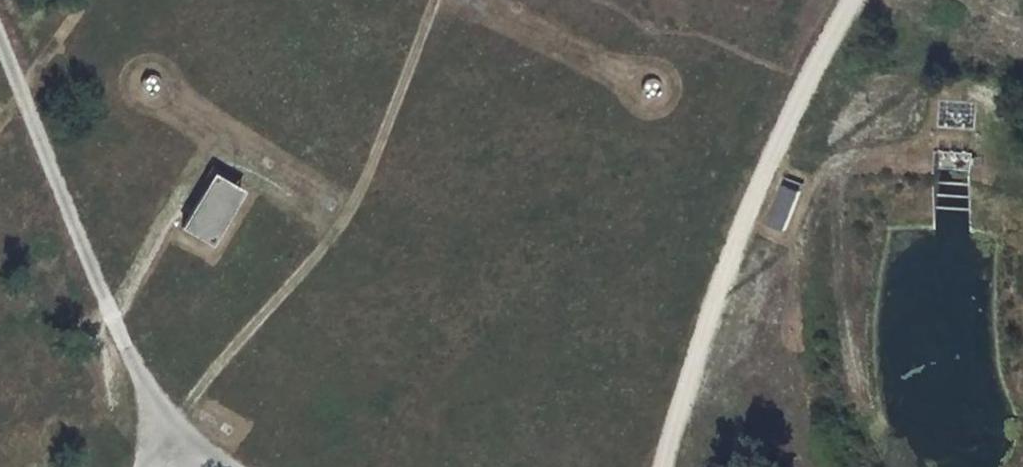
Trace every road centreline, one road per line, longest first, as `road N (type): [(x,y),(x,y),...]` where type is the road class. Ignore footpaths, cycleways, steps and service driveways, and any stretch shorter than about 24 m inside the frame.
road 1 (track): [(872,0),(737,228),(662,466)]
road 2 (track): [(0,34),(122,341),(179,456),(204,466)]

